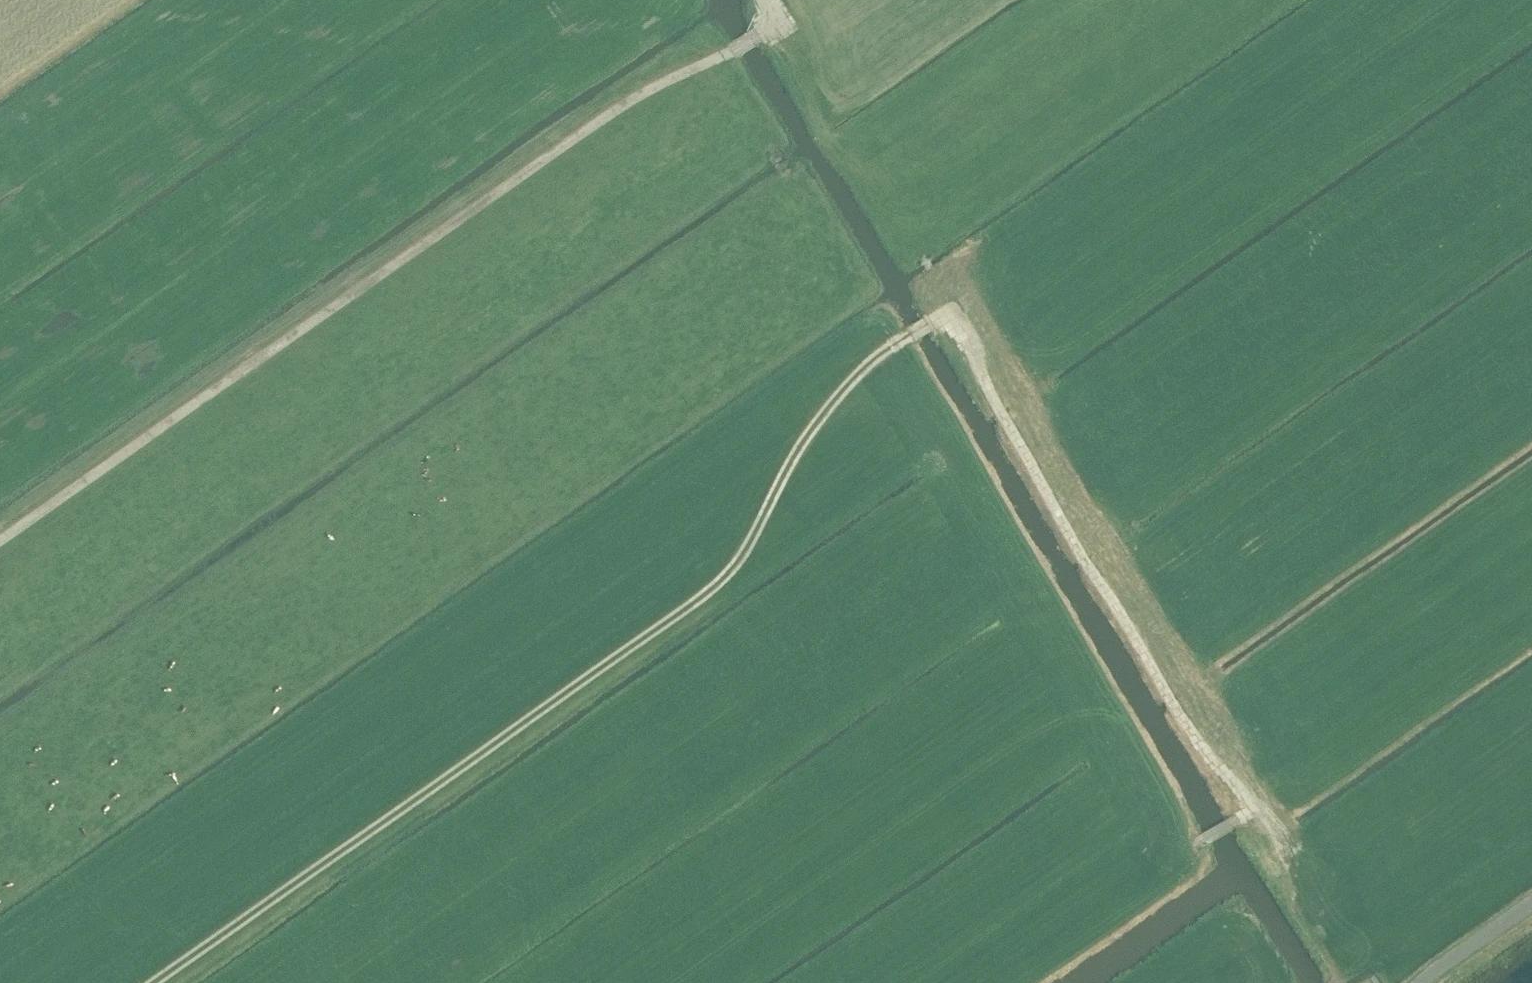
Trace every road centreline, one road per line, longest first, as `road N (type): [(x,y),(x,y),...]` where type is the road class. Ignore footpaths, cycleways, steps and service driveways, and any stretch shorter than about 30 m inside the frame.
road 1 (track): [(158,982),(715,591),(852,376),(948,318)]
road 2 (track): [(0,542),(638,96),(766,37),(779,21)]
road 3 (track): [(948,318),(1194,736),(1253,812),(1177,855)]
road 4 (track): [(779,21),(813,70),(817,120),(836,150),(923,257)]

